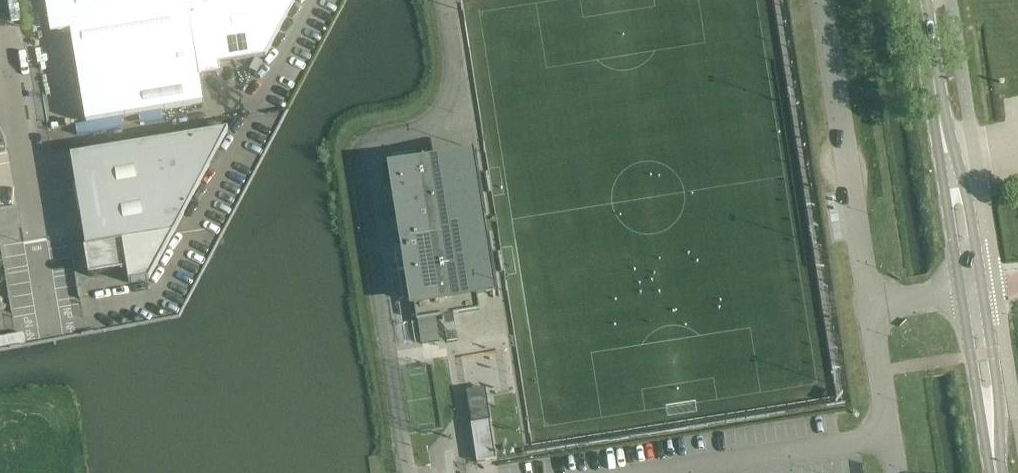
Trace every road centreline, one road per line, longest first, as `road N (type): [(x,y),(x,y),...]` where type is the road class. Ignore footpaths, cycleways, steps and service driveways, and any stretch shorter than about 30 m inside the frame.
road 1 (tertiary): [(951,165),(922,0)]
road 2 (unclassified): [(31,234),(7,73)]
road 3 (tertiary): [(991,420),(998,383),(982,288)]
road 4 (tertiary): [(961,291),(976,383),(991,420)]
road 5 (tertiary): [(982,288),(968,202),(951,165)]
road 6 (tertiary): [(951,165),(948,211),(961,291)]

